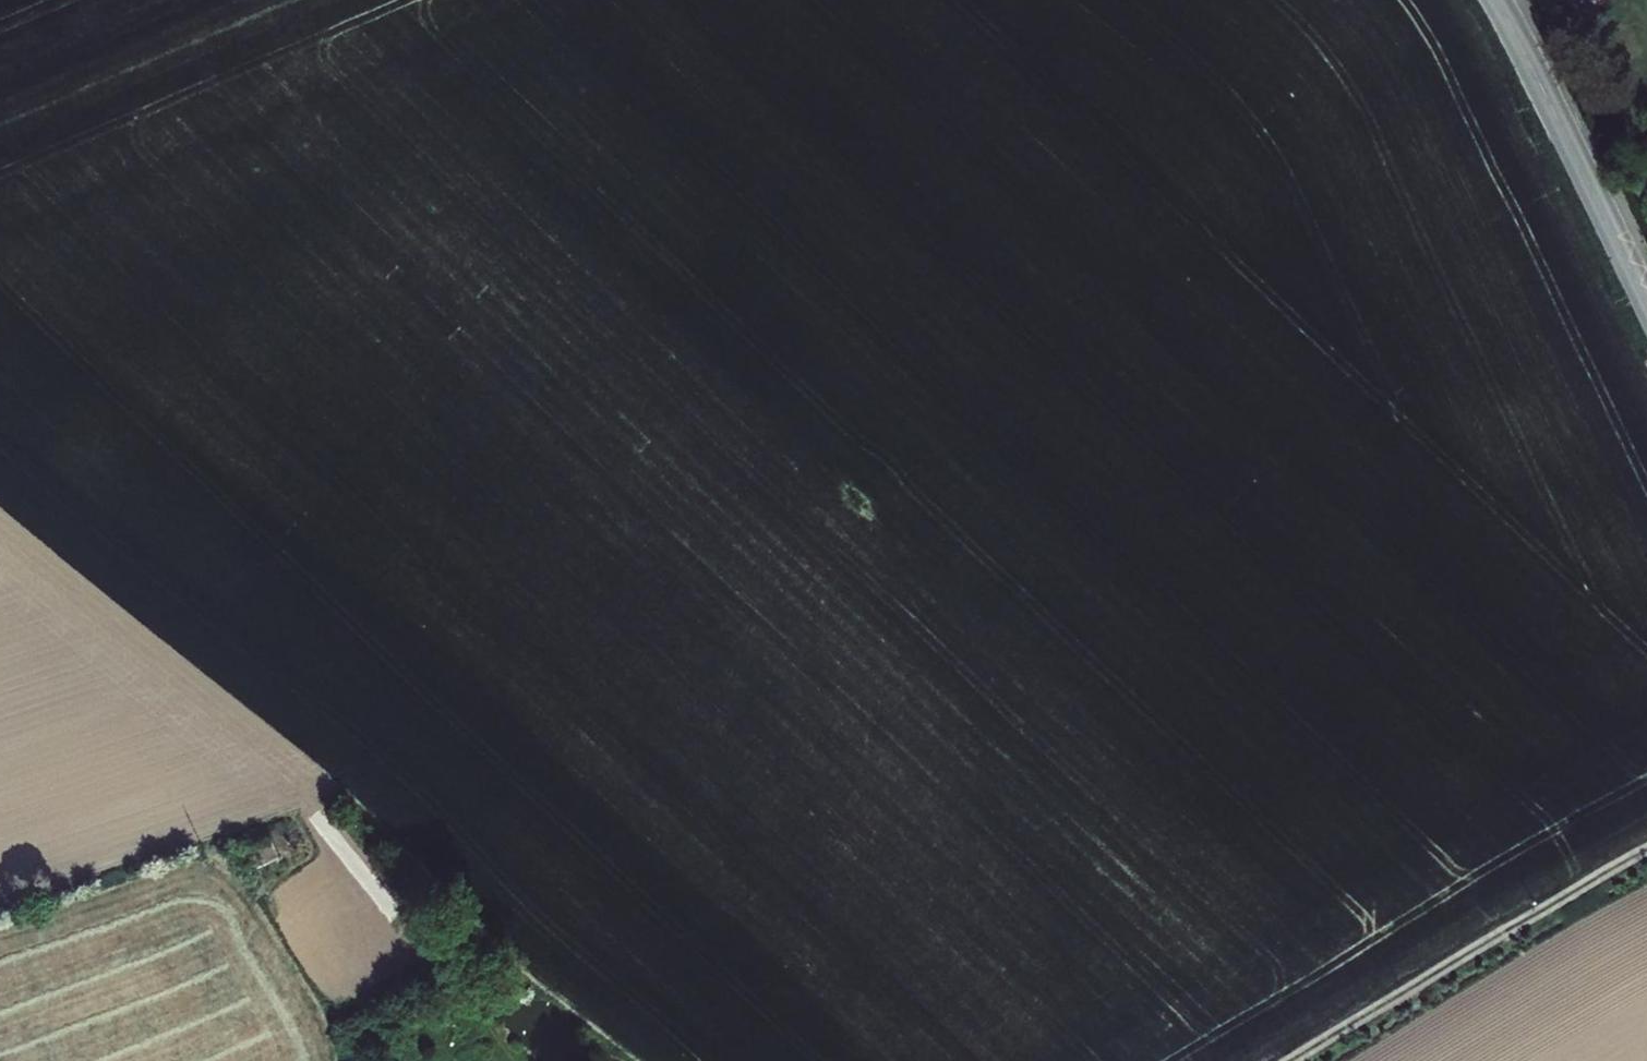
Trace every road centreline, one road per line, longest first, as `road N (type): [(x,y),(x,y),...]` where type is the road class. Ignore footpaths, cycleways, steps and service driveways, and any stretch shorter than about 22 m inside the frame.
road 1 (track): [(1646,852),(1286,1060)]
road 2 (tertiary): [(1646,306),(1496,0)]

